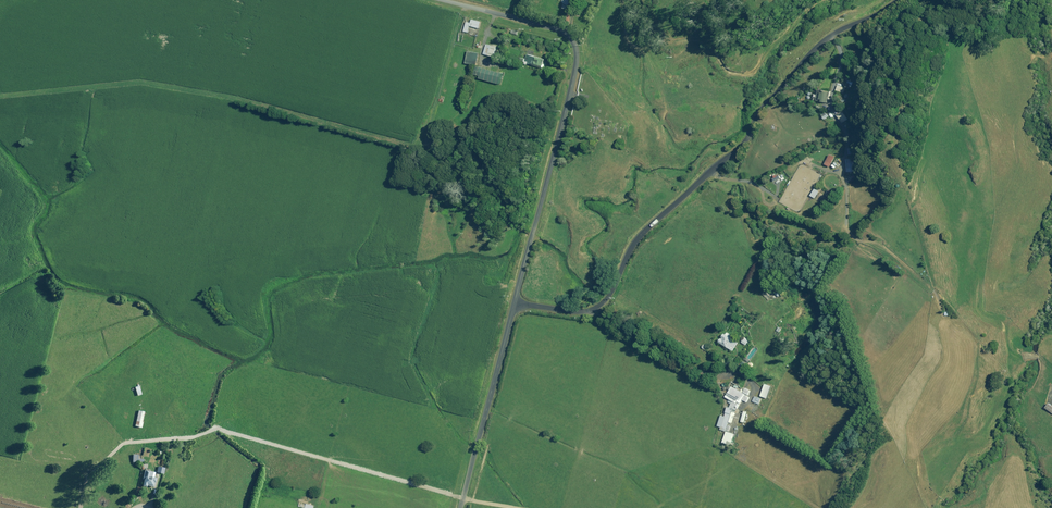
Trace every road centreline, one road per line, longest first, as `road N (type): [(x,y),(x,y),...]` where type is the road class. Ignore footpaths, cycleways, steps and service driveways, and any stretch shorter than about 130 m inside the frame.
road 1 (unclassified): [(515,303),(576,313),(606,299),(627,249),(734,150),(759,107),(802,60),(894,0)]
road 2 (unclassified): [(515,303),(578,49),(563,31),(448,0)]
road 3 (unclassified): [(461,507),(515,303)]

